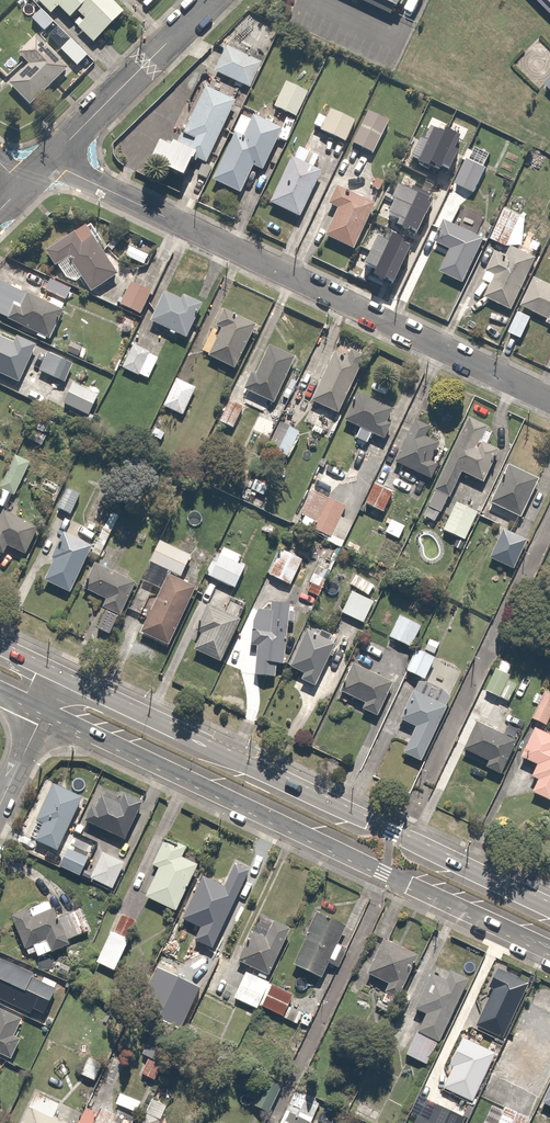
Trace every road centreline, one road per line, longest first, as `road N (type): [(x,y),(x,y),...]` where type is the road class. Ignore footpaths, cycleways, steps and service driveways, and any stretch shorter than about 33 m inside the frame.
road 1 (secondary): [(549,950),(46,709)]
road 2 (residential): [(50,162),(549,399)]
road 3 (secondary): [(60,677),(549,909)]
road 4 (residential): [(50,162),(205,0)]

